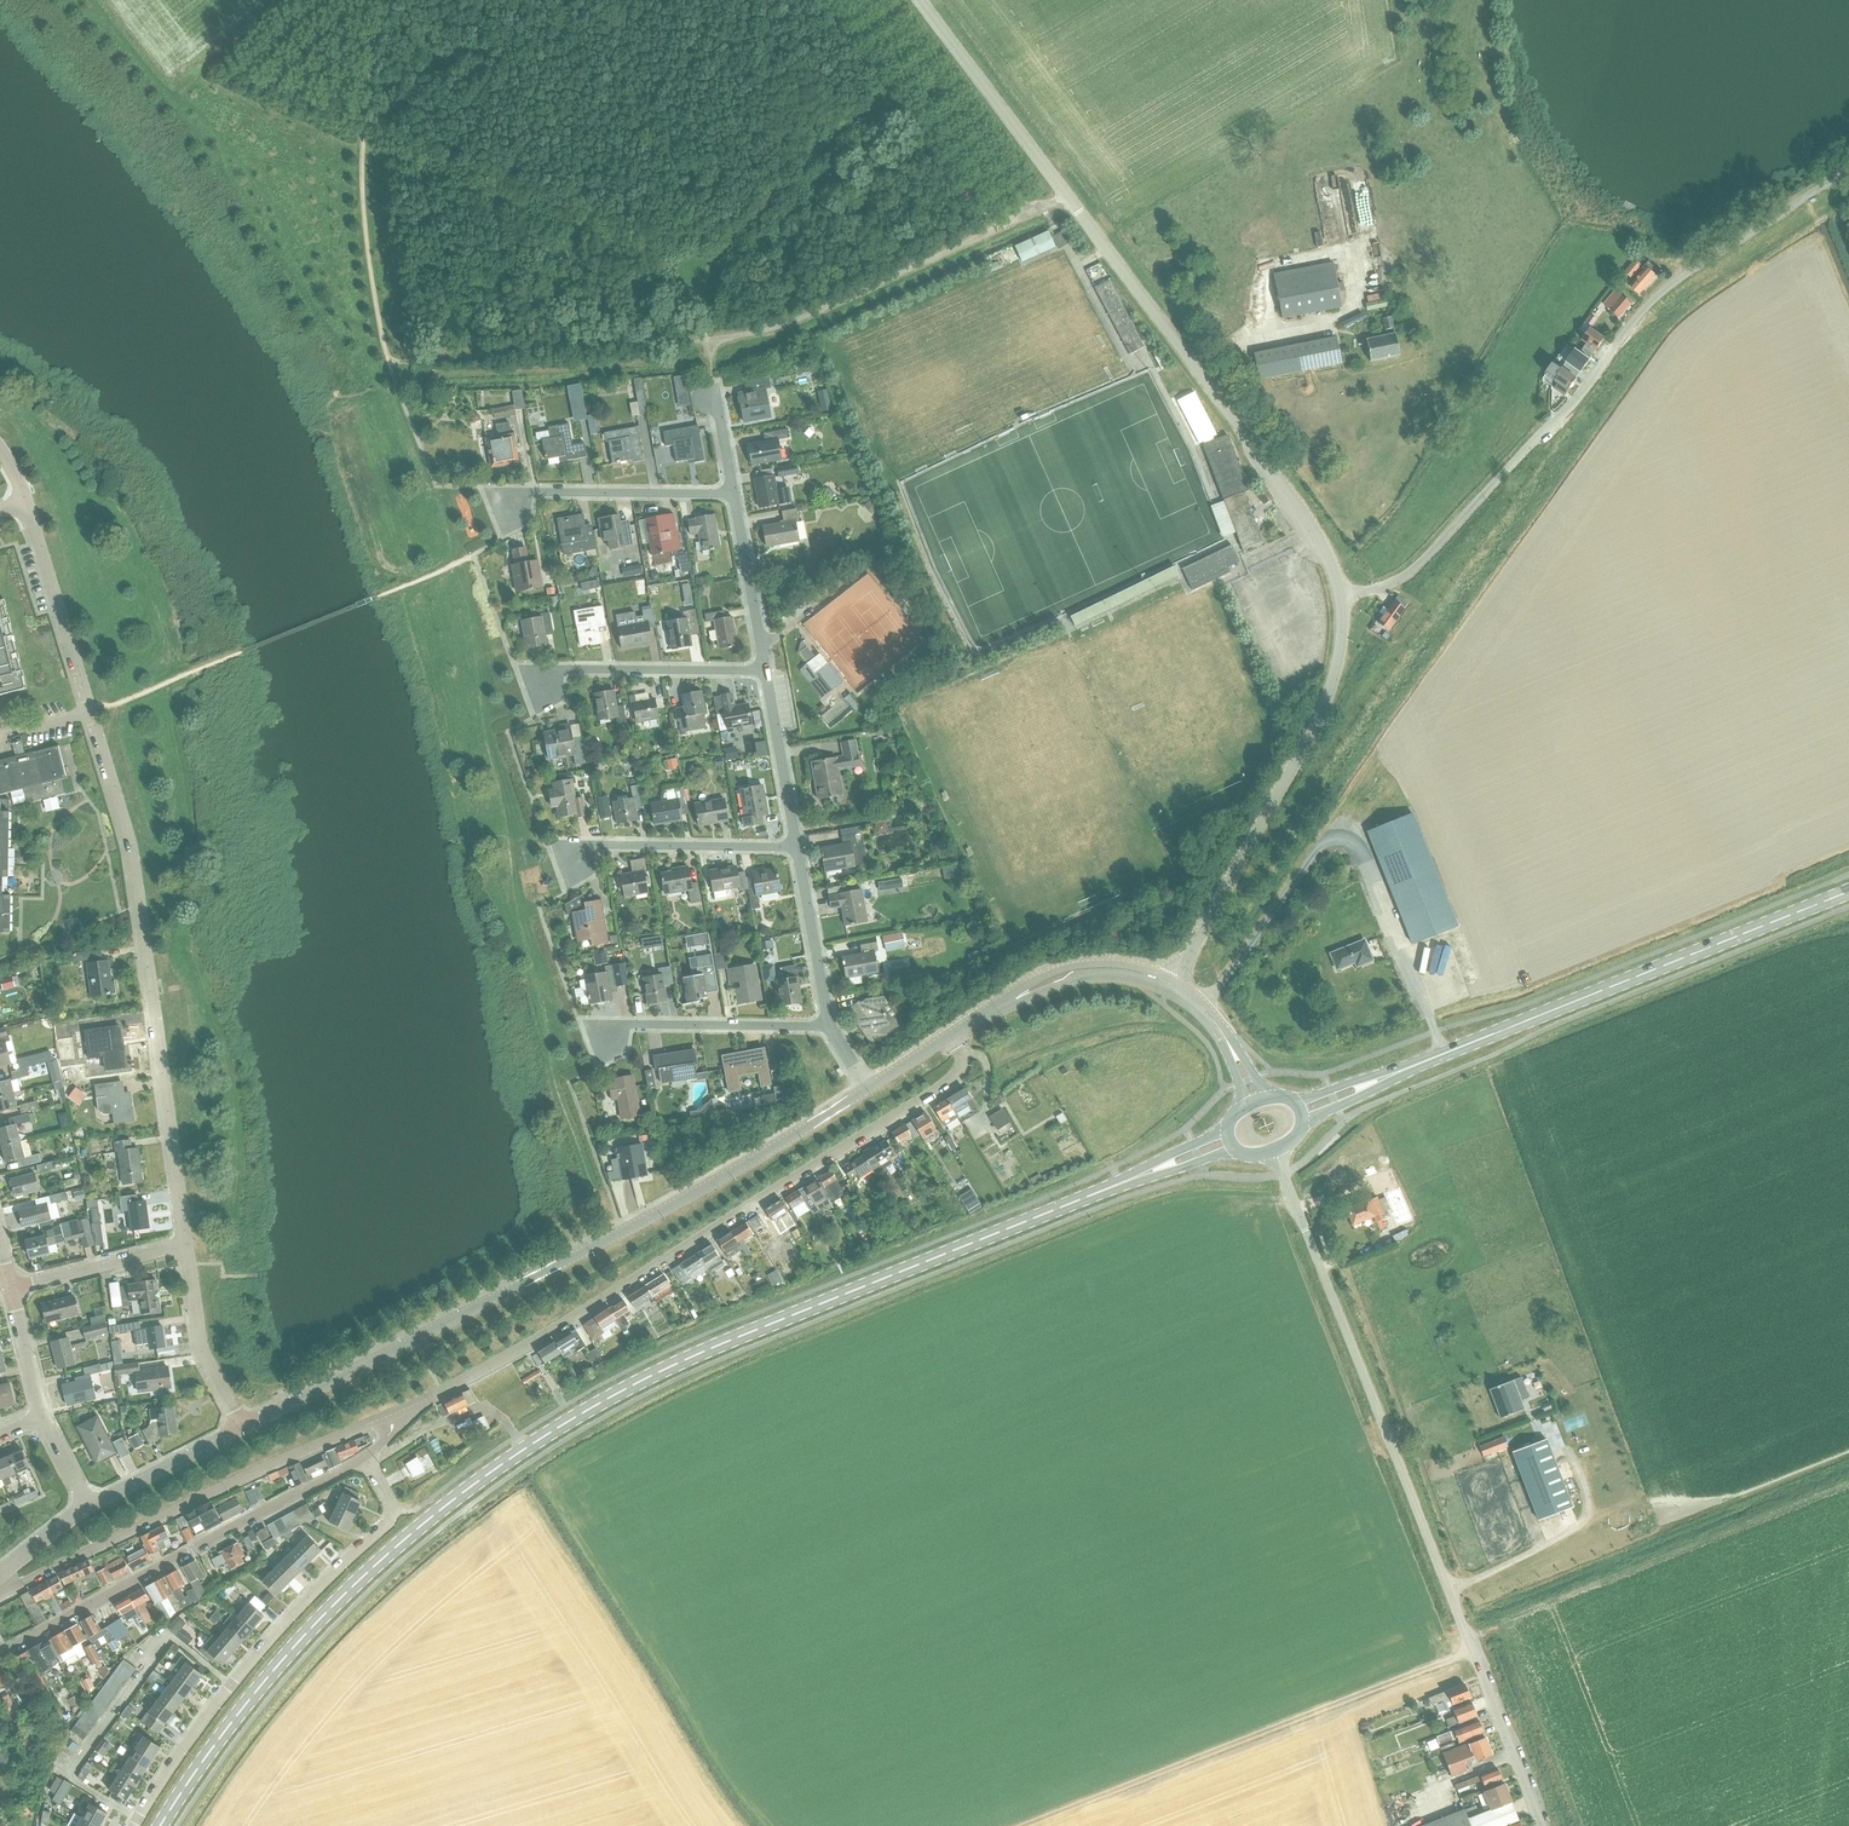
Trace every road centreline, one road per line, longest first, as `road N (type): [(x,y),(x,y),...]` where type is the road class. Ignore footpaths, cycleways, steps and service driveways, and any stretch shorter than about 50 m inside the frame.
road 1 (secondary): [(161,1825),(311,1627),(498,1466),(678,1363),(1117,1186)]
road 2 (residential): [(185,1245),(128,839),(19,494)]
road 3 (unclassified): [(1345,596),(1327,545),(921,0)]
road 4 (unclassified): [(1543,1825),(1275,1152)]
road 5 (residential): [(241,1428),(714,1182),(867,1088)]
road 6 (residential): [(413,1405),(511,1356),(950,1081),(959,1058),(951,1035)]
road 7 (unclassified): [(1345,596),(1386,588),(1415,569),(1576,400),(1660,294),(1848,172)]
road 8 (secondary): [(1406,1068),(1848,891)]
road 9 (residential): [(134,1825),(227,1684),(395,1515),(366,1456)]
road 10 (residential): [(0,1594),(413,1405)]
road 11 (unclassified): [(1171,985),(1335,693),(1345,596)]
road 12 (residential): [(0,1655),(366,1456)]
road 13 (residential): [(550,847),(793,846)]
road 14 (residential): [(521,664),(763,673)]
road 15 (residential): [(491,490),(733,496)]
road 16 (residential): [(591,1024),(827,1028)]
road 17 (residential): [(241,1428),(203,1355),(185,1245)]
road 18 (residential): [(827,1028),(793,846)]
road 19 (residential): [(763,673),(733,496)]
road 20 (residential): [(11,1286),(185,1245)]
road 21 (residential): [(793,846),(763,673)]
road 22 (residential): [(88,1505),(241,1428)]
road 23 (unclassified): [(1158,979),(1127,965),(1069,967),(1005,1005)]
road 24 (unclassified): [(1005,1005),(1094,976),(1158,979)]
road 25 (residential): [(44,1418),(11,1286)]
road 26 (secondary): [(1226,1132),(1117,1186)]

